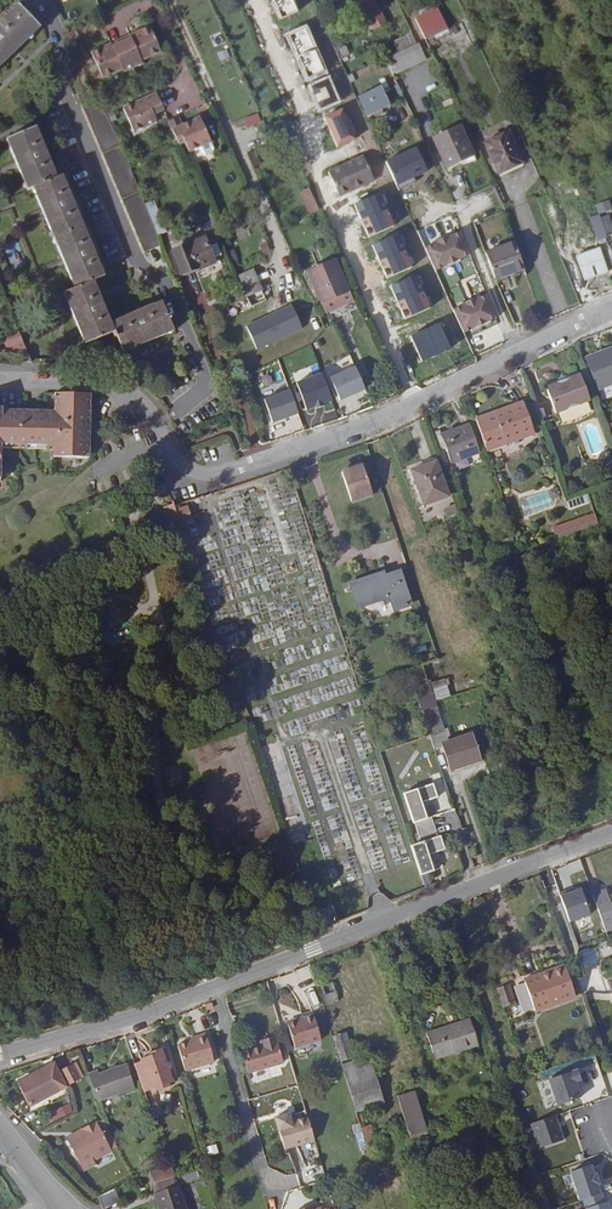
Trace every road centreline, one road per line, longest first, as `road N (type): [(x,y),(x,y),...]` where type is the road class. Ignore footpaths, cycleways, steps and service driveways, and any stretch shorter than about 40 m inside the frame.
road 1 (residential): [(611,306),(373,421),(205,477),(178,460),(148,409),(124,388),(0,380)]
road 2 (residential): [(611,836),(201,993),(0,1053)]
road 3 (residential): [(39,0),(65,65),(57,83),(130,256),(161,286),(206,384),(182,405)]
road 4 (unknown): [(415,400),(318,178),(317,148),(255,0)]

